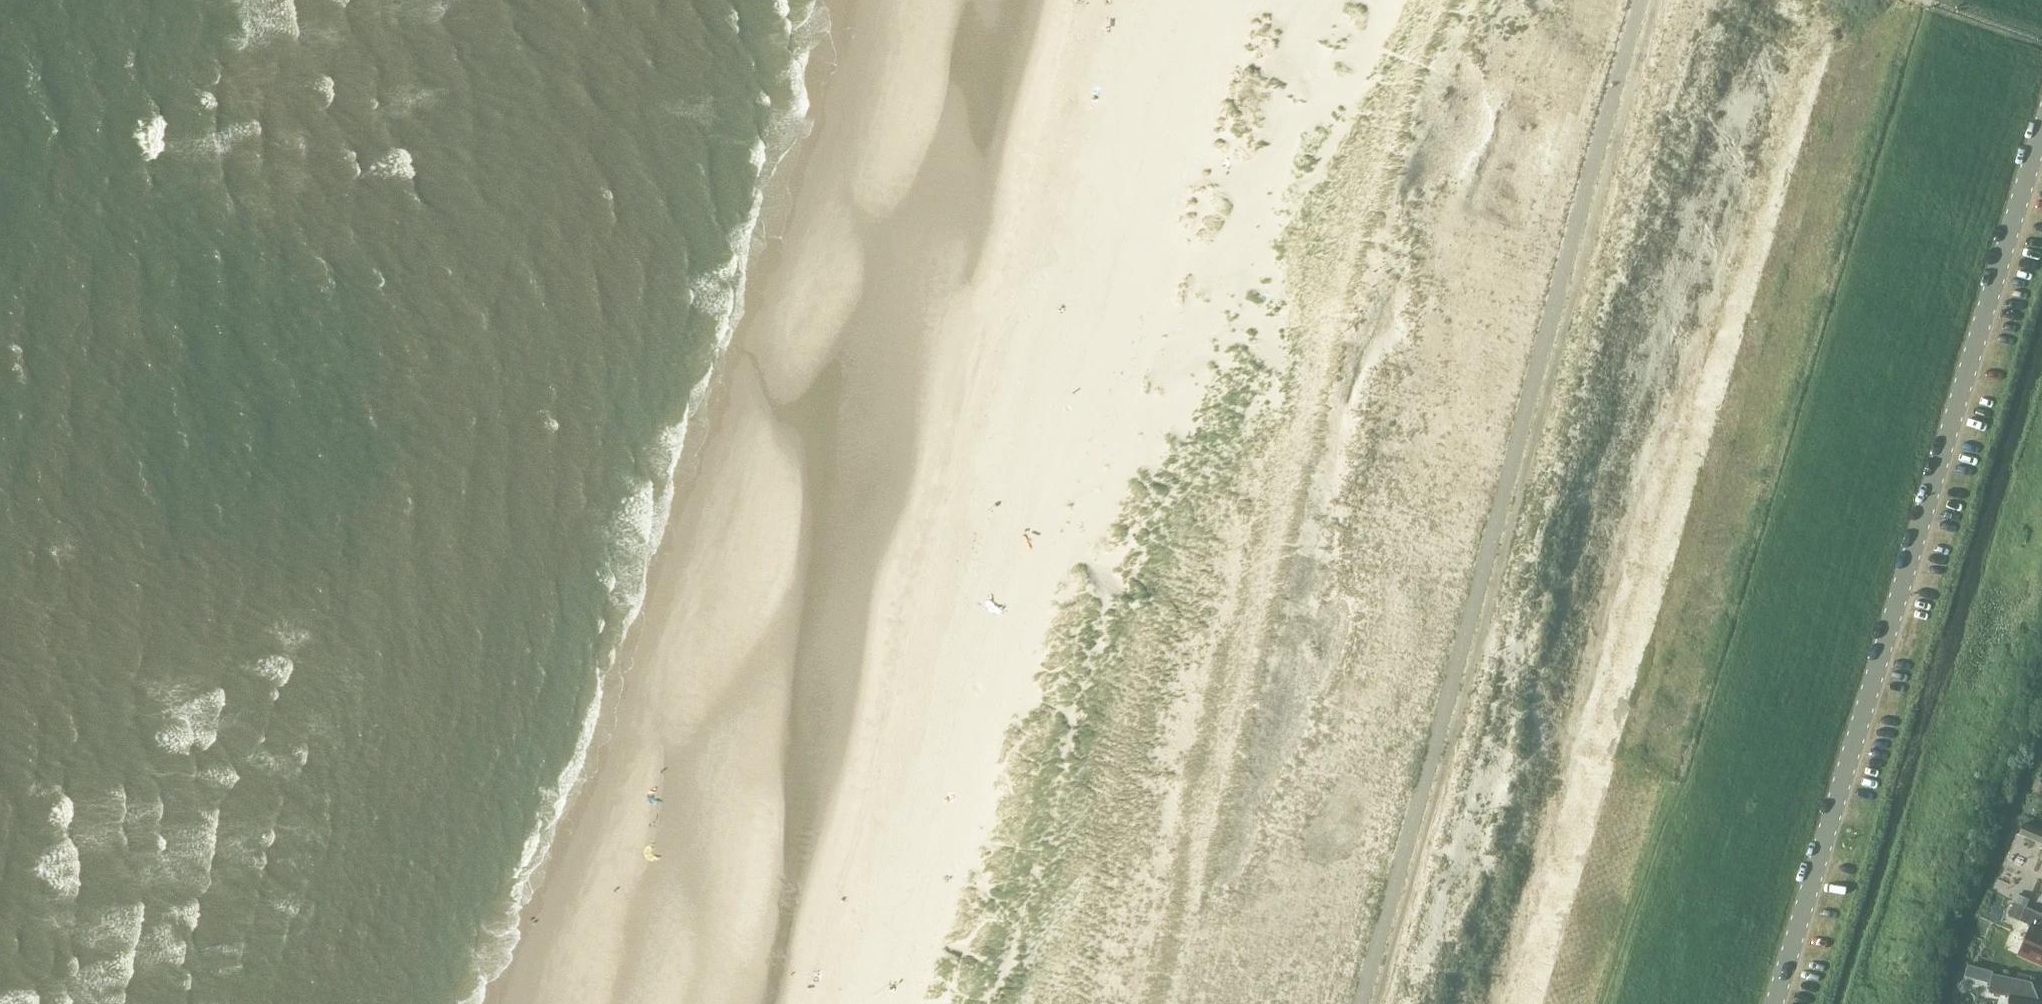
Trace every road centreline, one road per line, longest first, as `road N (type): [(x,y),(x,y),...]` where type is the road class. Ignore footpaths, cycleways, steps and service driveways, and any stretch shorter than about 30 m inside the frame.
road 1 (unclassified): [(1773,1003),(2041,131)]

